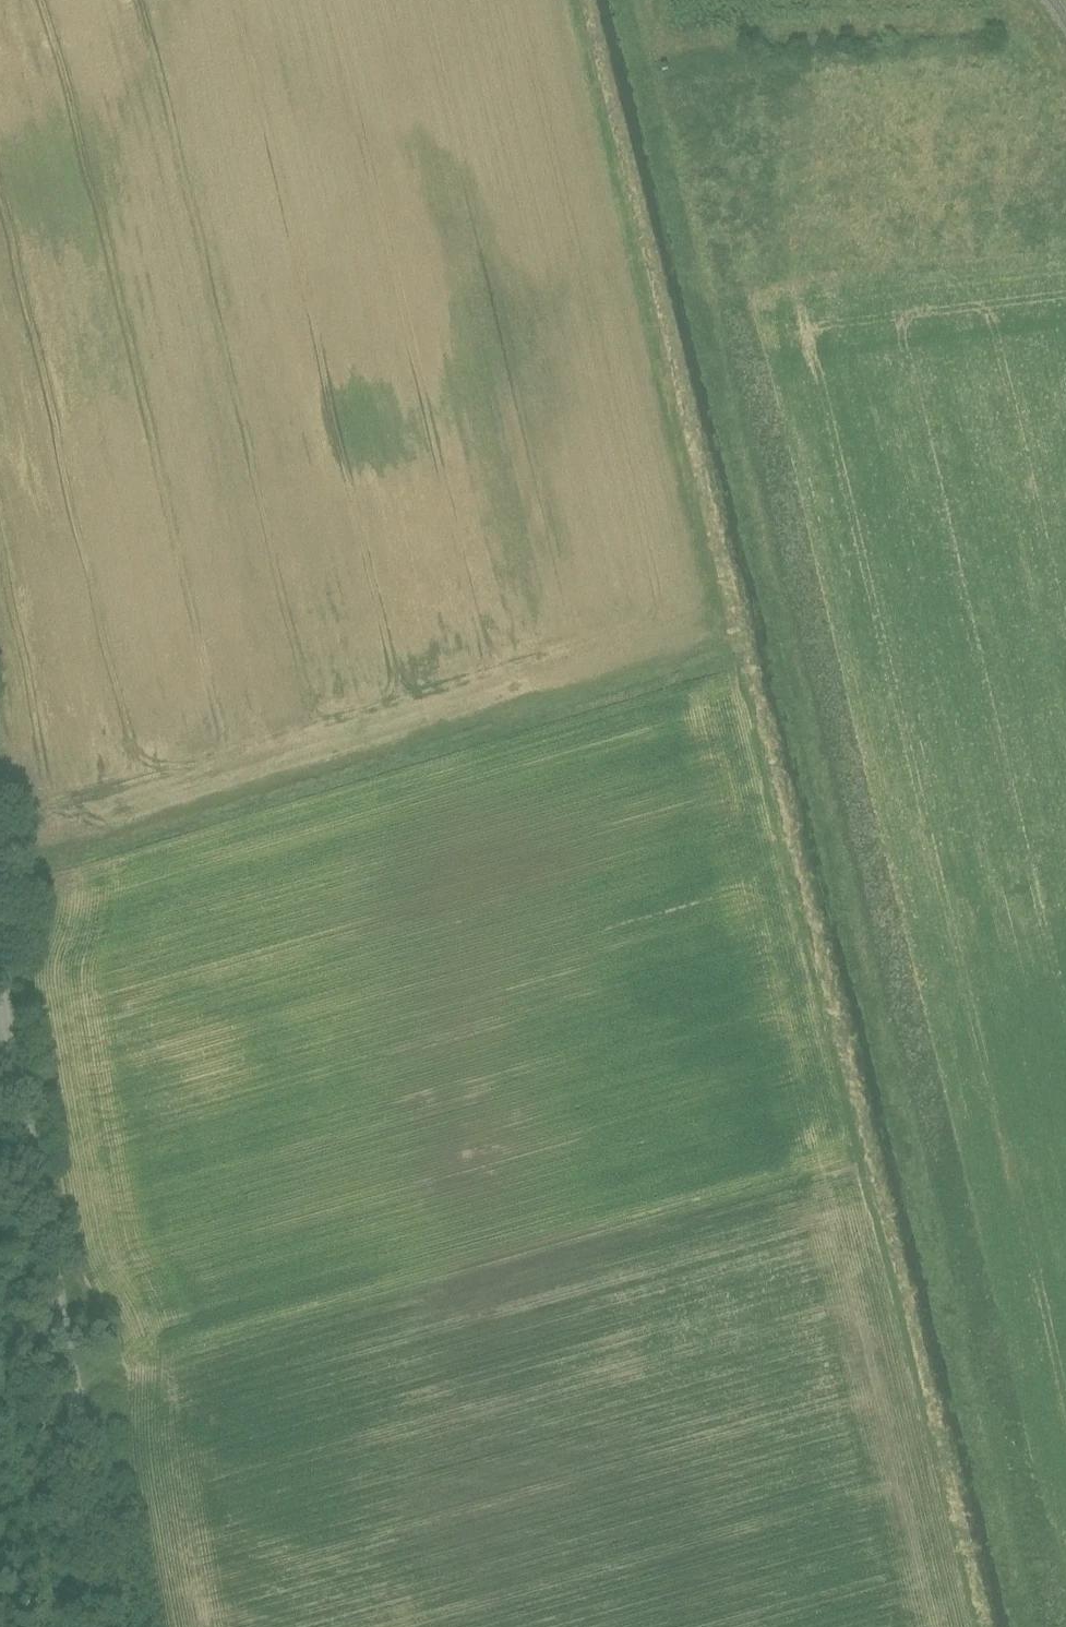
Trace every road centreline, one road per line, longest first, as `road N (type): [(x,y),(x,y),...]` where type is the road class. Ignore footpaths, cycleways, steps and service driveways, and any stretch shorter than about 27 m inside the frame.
road 1 (track): [(114,1626),(0,993)]

